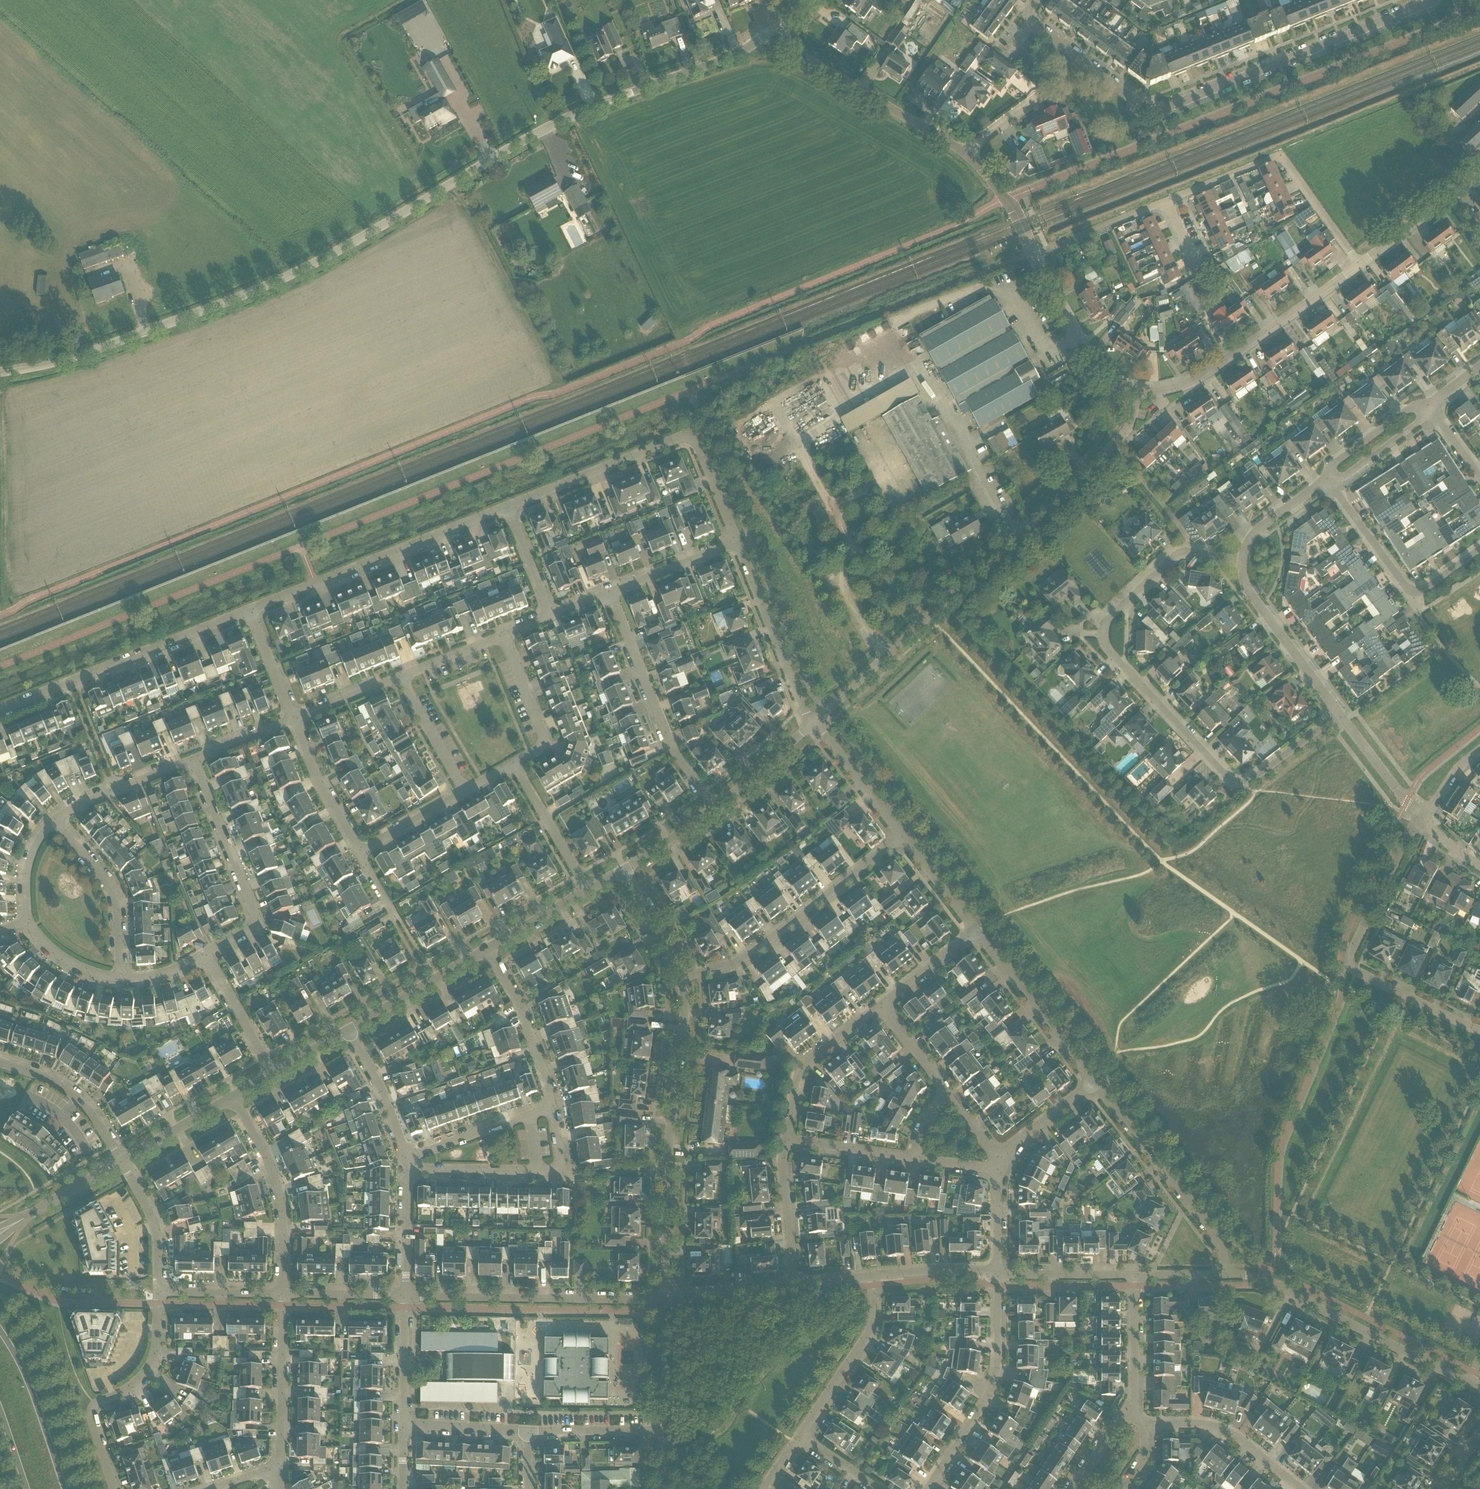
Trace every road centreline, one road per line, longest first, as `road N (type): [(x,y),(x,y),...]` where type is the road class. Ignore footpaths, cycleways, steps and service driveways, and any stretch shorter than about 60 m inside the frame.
road 1 (unclassified): [(0,373),(61,362),(281,282),(513,147),(774,30)]
road 2 (residential): [(1339,713),(1241,783),(1105,644),(1106,621),(1176,555),(1243,561)]
road 3 (residential): [(1031,21),(1156,110),(1435,0)]
road 4 (residential): [(665,1299),(668,1167),(684,1013),(679,977)]
road 5 (residential): [(1479,1032),(1351,968),(1349,955),(1423,819)]
road 6 (residential): [(774,30),(803,57),(960,150),(1006,199)]
road 7 (residential): [(1479,1393),(1288,1294),(1255,1278),(1226,1277)]
road 8 (residential): [(250,611),(509,510)]
road 9 (residential): [(0,712),(250,611)]
road 10 (residential): [(679,977),(752,955),(901,838)]
road 11 (residential): [(1136,393),(1186,387),(1359,266)]
road 12 (residential): [(665,1299),(405,1297)]
road 13 (residential): [(1359,266),(1278,157),(1166,201)]
road 14 (residential): [(717,808),(675,746),(612,594)]
road 15 (residential): [(1226,1277),(1221,1250),(1094,1084)]
road 16 (residential): [(927,1488),(997,1374),(998,1276)]
road 17 (residential): [(115,1488),(91,1415),(149,1369),(161,1289)]
road 18 (residential): [(208,961),(256,913),(195,762)]
road 19 (unclassified): [(993,557),(1113,445),(1128,425),(1136,393)]
road 20 (residential): [(1479,549),(1430,586),(1409,589),(1328,479)]
road 21 (residential): [(409,1170),(554,1171),(561,1167),(552,1107)]
road 22 (residential): [(281,1295),(285,1210),(234,1098)]
road 23 (residential): [(509,510),(678,439),(694,442)]
road 24 (residential): [(813,725),(738,544)]
road 25 (residential): [(1094,1084),(976,933)]
road 26 (residential): [(120,985),(112,888),(57,820)]
road 27 (residential): [(663,1488),(656,1434),(526,1430)]
road 28 (residential): [(1243,561),(1251,593),(1339,713)]
road 29 (residential): [(801,1436),(870,1328),(874,1276)]
road 30 (residential): [(275,1474),(281,1295)]
road 31 (unclassified): [(1136,393),(1087,353),(1034,253)]
road 32 (residential): [(787,1144),(796,1075),(880,1009)]
road 33 (residential): [(1300,1488),(1219,1431),(1144,1428)]
road 34 (residential): [(552,1107),(522,1011),(486,950)]
road 35 (secondary): [(64,1488),(26,1380),(0,1332)]
road 36 (residential): [(120,1164),(97,1114),(73,1091),(0,1061)]
road 37 (unclassified): [(813,725),(930,615)]
road 38 (residential): [(350,1032),(486,950)]
road 39 (residential): [(1359,266),(1479,171)]
road 40 (residential): [(408,1158),(552,1107)]
road 41 (residential): [(57,820),(195,762)]
road 42 (residential): [(516,764),(545,746),(504,638)]
road 43 (residential): [(588,892),(516,764)]
road 44 (residential): [(358,854),(296,721)]
road 45 (residential): [(901,838),(813,725)]
road 46 (residential): [(1166,201),(1034,253)]
road 47 (residential): [(1131,1417),(1134,1276)]
road 48 (residential): [(800,1283),(787,1144)]
road 49 (residential): [(408,1158),(350,1032)]
road 50 (residential): [(1134,1276),(998,1276)]
road 51 (residential): [(800,1283),(665,1299)]
road 52 (residential): [(612,594),(738,544)]
road 53 (residential): [(1339,713),(1423,819)]
road 54 (residential): [(161,1289),(152,1219),(120,1164)]
road 55 (residential): [(120,1164),(234,1098)]
road 56 (residential): [(276,1073),(208,961)]
road 57 (residential): [(1429,405),(1409,407),(1335,462),(1328,479)]
road 58 (residential): [(462,792),(405,677)]
road 59 (residential): [(1328,479),(1420,421),(1429,405)]
road 60 (residential): [(405,1297),(409,1170)]
road 61 (residential): [(404,1424),(405,1297)]
road 62 (residential): [(717,808),(813,725)]
road 63 (residential): [(912,1161),(787,1144)]
road 64 (residential): [(998,1276),(970,1269),(874,1276)]
road 65 (residential): [(405,1297),(281,1295)]
road 66 (residential): [(880,1009),(976,933)]
road 67 (residential): [(1328,479),(1256,529),(1243,561)]
road 68 (residential): [(526,1430),(404,1424)]
road 69 (residential): [(679,977),(667,937),(623,871)]
road 70 (residential): [(358,854),(462,792)]
road 71 (residential): [(976,933),(901,838)]
road 72 (residential): [(281,1295),(161,1289)]
road 73 (residential): [(30,928),(25,870),(39,835),(57,820)]

